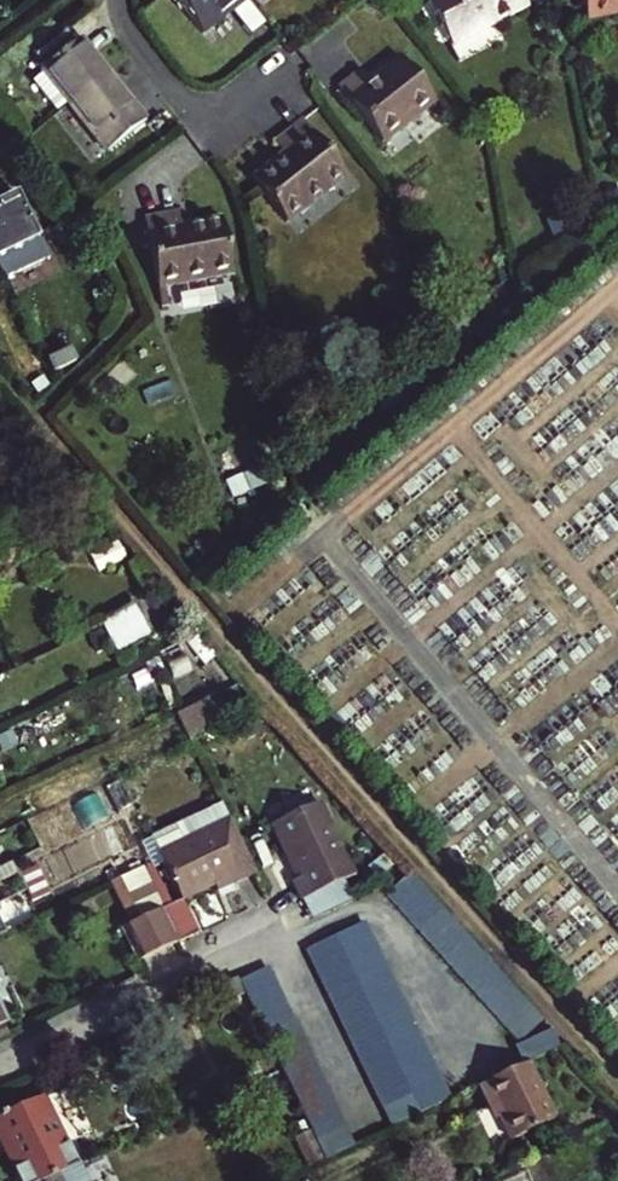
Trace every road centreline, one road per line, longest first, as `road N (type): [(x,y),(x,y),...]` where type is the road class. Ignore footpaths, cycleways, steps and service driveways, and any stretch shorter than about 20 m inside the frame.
road 1 (residential): [(115,0),(131,43),(194,112),(225,118),(272,101)]

